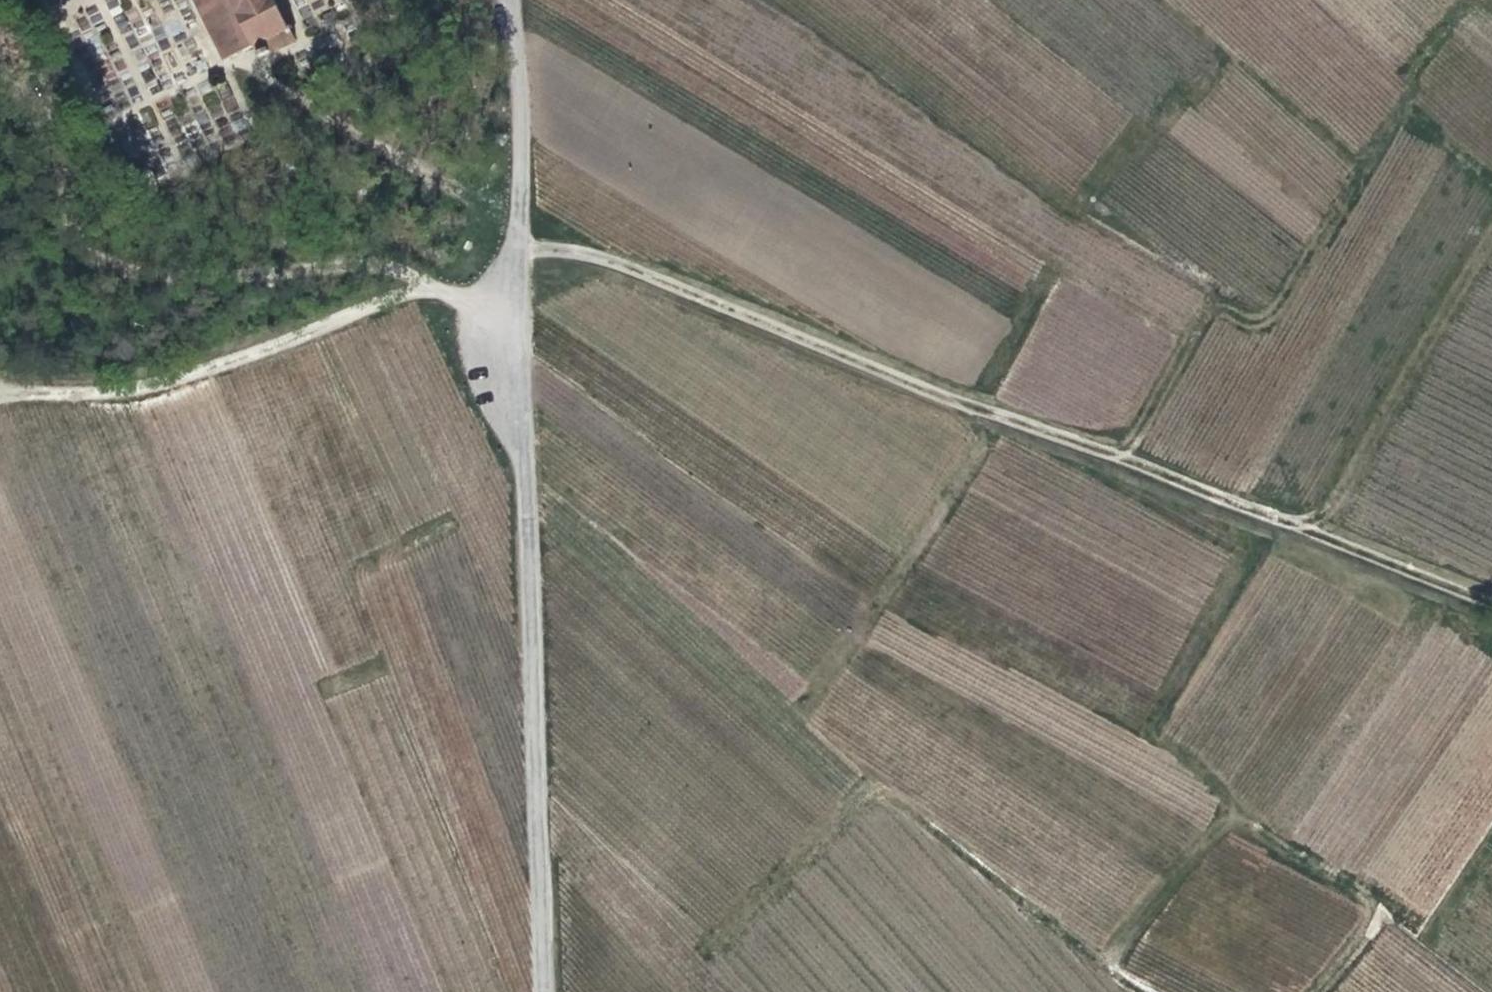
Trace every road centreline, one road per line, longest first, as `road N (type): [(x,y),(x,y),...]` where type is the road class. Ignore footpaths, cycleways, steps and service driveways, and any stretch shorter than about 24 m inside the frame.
road 1 (unclassified): [(544,991),(524,448),(497,327)]
road 2 (track): [(497,327),(430,285),(263,354),(120,388),(0,398)]
road 3 (track): [(497,327),(535,129),(521,0)]
road 4 (track): [(1327,991),(1393,911),(1491,990)]

